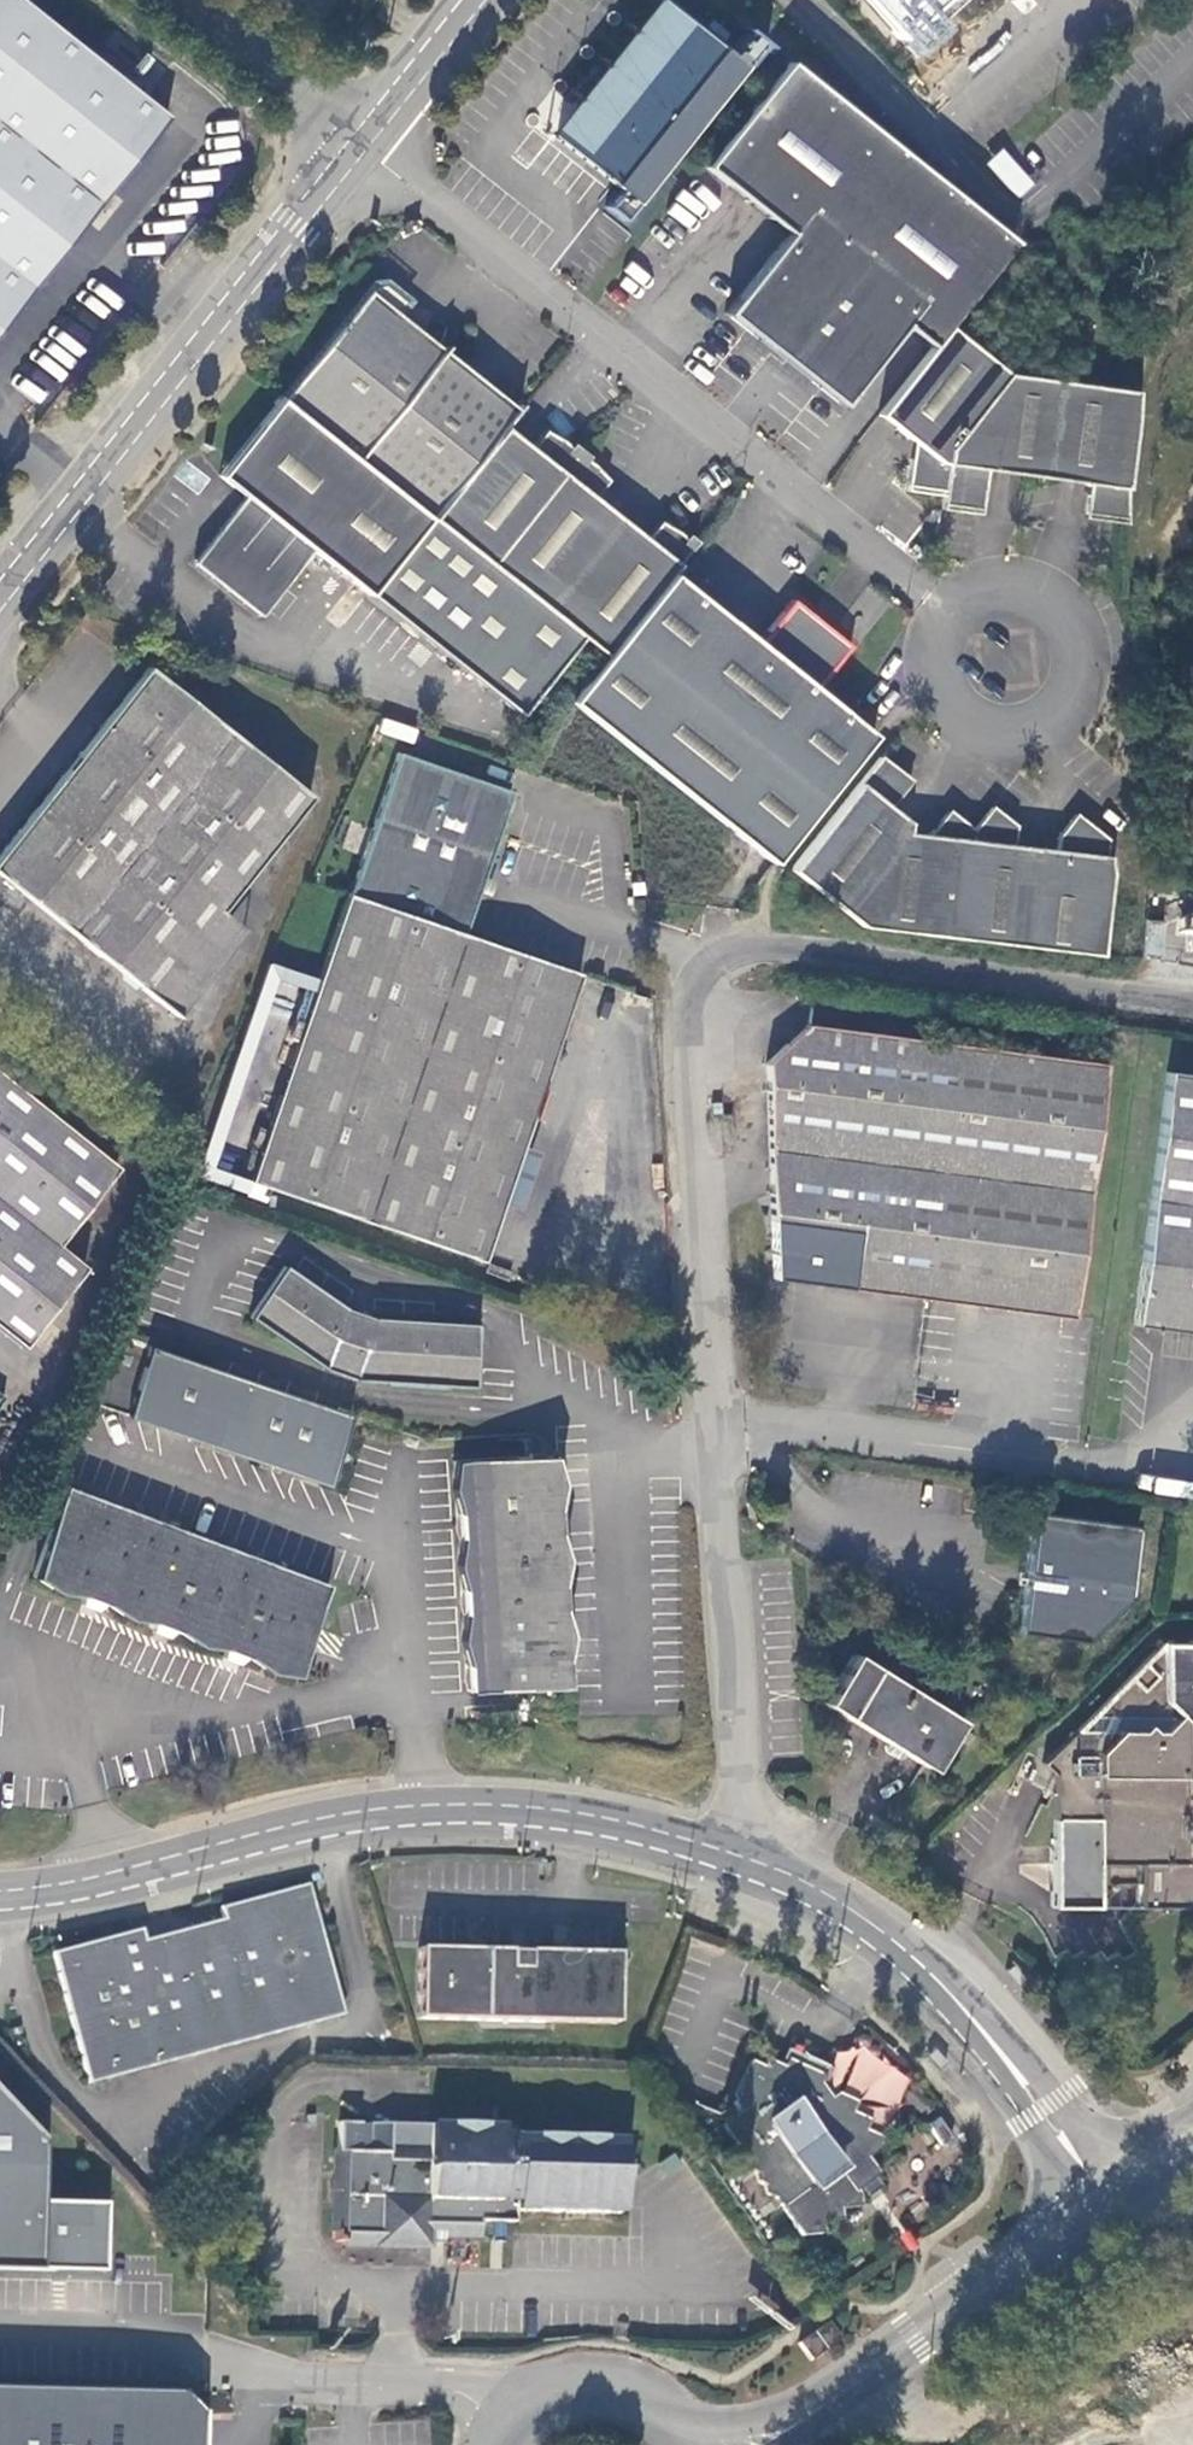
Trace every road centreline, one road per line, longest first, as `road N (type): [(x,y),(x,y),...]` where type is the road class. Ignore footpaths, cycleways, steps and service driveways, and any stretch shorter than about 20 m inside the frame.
road 1 (unclassified): [(1192,1001),(786,946),(727,951),(695,983),(687,1024),(740,1772),(738,1852)]
road 2 (tertiary): [(738,1852),(579,1812),(427,1804),(321,1817),(67,1881),(0,1886)]
road 3 (tertiary): [(0,605),(358,140)]
road 4 (tertiary): [(1117,2194),(932,1972),(839,1900),(738,1852)]
road 5 (tertiary): [(1117,2194),(832,2395),(700,2444)]
road 6 (unclassified): [(177,0),(358,140)]
road 7 (tertiary): [(681,2444),(644,2411),(587,2401),(558,2409),(516,2444)]
road 8 (tertiary): [(358,140),(475,0)]

